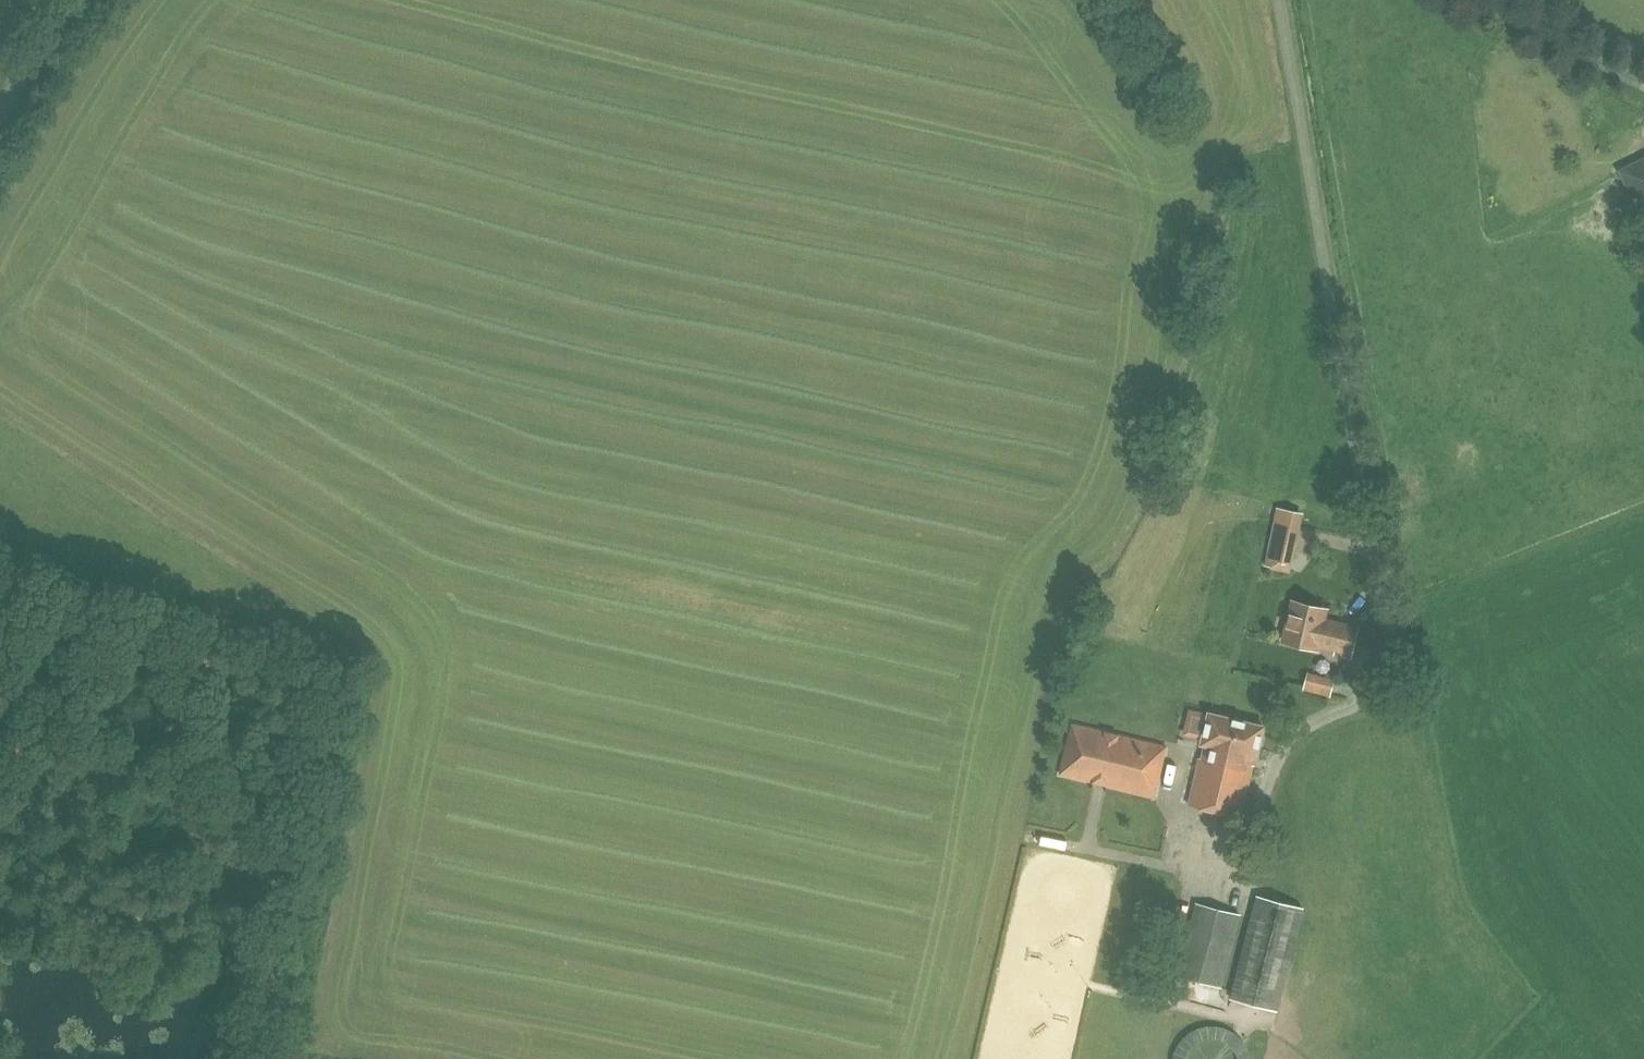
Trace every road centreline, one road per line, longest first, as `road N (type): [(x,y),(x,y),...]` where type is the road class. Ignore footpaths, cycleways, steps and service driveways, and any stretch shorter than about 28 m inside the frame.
road 1 (unclassified): [(1251,817),(1268,767),(1291,736),(1372,689),(1376,630),(1277,0)]
road 2 (unclassified): [(1474,0),(1643,81)]
road 3 (unclassified): [(0,106),(64,0)]

